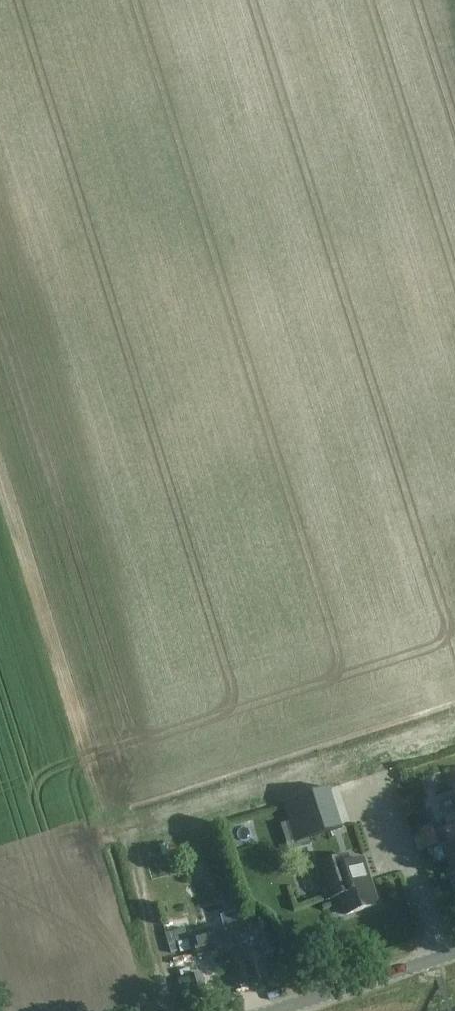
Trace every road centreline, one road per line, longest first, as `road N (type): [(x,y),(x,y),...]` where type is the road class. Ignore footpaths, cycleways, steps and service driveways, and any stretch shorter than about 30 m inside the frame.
road 1 (track): [(172,1010),(130,845),(97,803),(0,493)]
road 2 (tertiary): [(275,1010),(454,953)]

